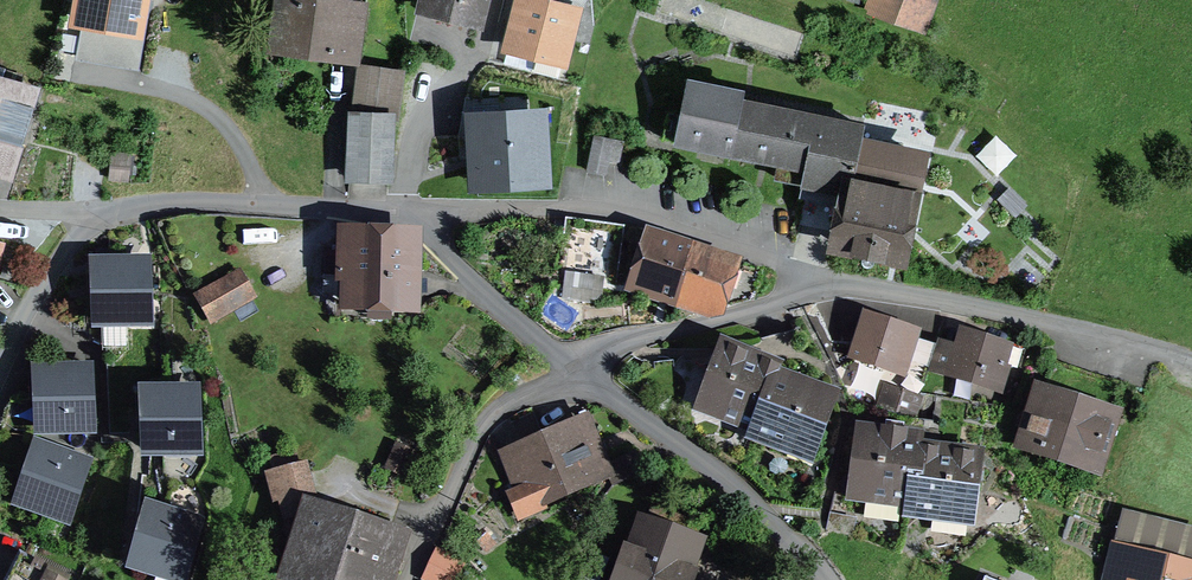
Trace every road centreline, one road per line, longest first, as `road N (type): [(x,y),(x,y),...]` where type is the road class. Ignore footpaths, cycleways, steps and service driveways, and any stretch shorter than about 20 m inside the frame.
road 1 (residential): [(0,373),(35,304),(102,216),(150,203),(418,214)]
road 2 (residential): [(418,214),(557,209),(640,220),(841,283)]
road 3 (residential): [(566,365),(730,479),(794,538),(822,579)]
road 4 (residential): [(566,365),(643,335),(749,314),(841,283)]
road 5 (residential): [(409,579),(480,430),(566,365)]
road 6 (residential): [(841,283),(1050,323)]
road 7 (residential): [(418,214),(495,306),(566,365)]
road 8 (unclassified): [(1050,323),(1191,359)]

